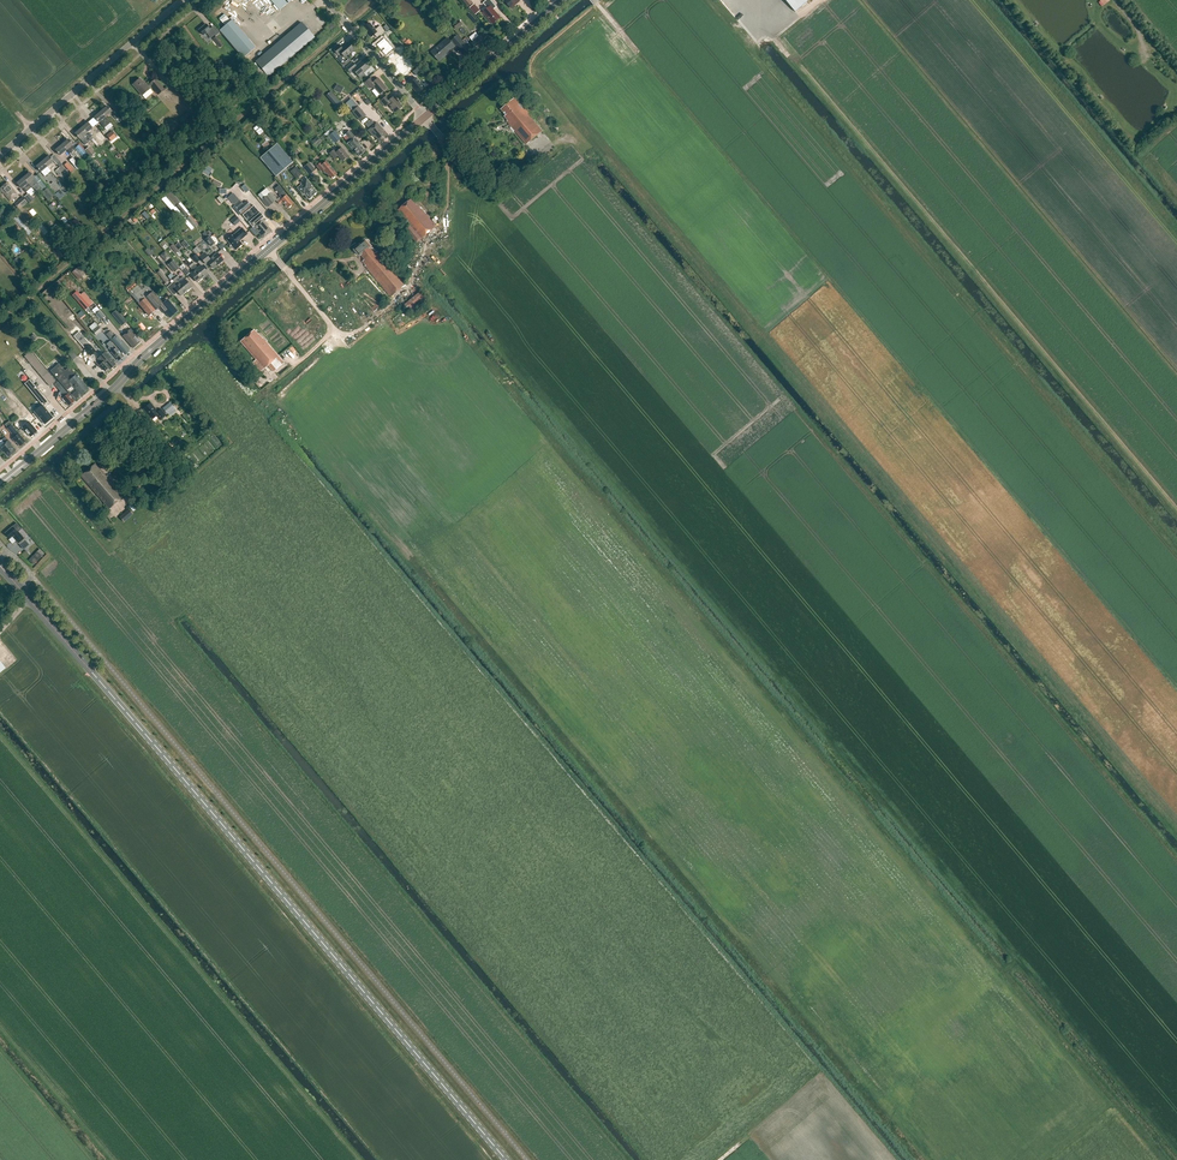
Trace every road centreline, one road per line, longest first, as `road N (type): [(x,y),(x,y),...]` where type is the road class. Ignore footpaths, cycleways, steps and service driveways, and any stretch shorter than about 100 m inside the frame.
road 1 (primary): [(506,1159),(0,565)]
road 2 (tertiary): [(0,484),(424,118)]
road 3 (unclassified): [(0,155),(182,0)]
road 4 (tertiary): [(424,118),(562,0)]
road 5 (unclassified): [(424,118),(325,0)]

